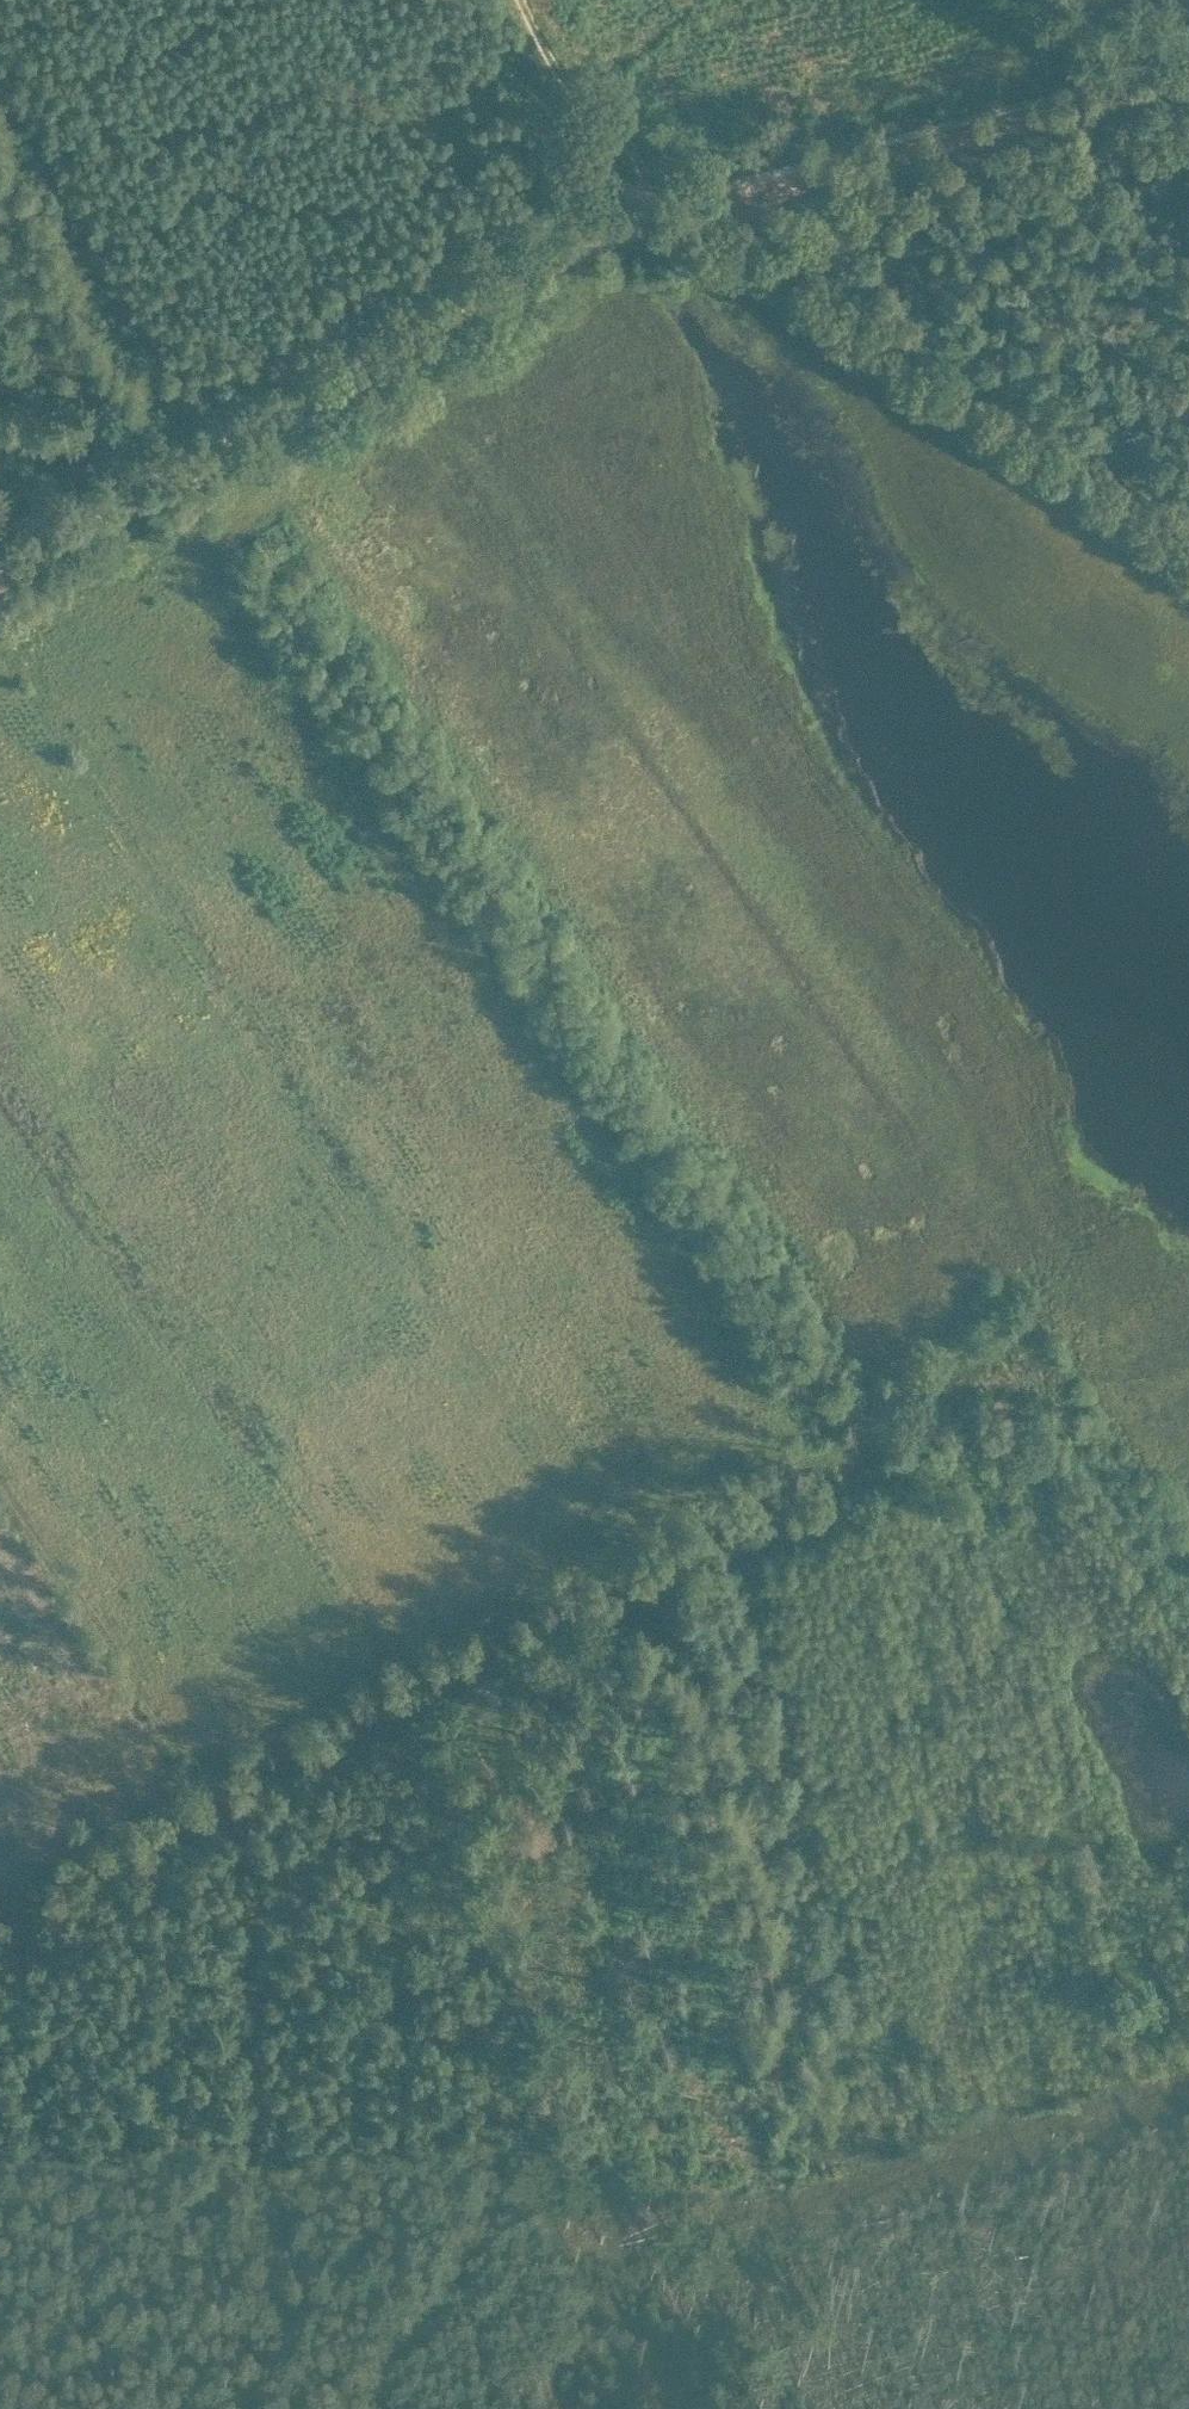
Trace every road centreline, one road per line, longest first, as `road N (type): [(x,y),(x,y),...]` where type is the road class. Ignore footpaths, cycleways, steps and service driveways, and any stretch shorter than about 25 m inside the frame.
road 1 (track): [(0,574),(640,222)]
road 2 (track): [(273,2408),(226,1768)]
road 3 (track): [(1188,528),(686,198)]
road 4 (track): [(640,222),(1188,72)]
road 5 (track): [(0,1937),(231,1806)]
road 6 (track): [(637,211),(520,0)]

